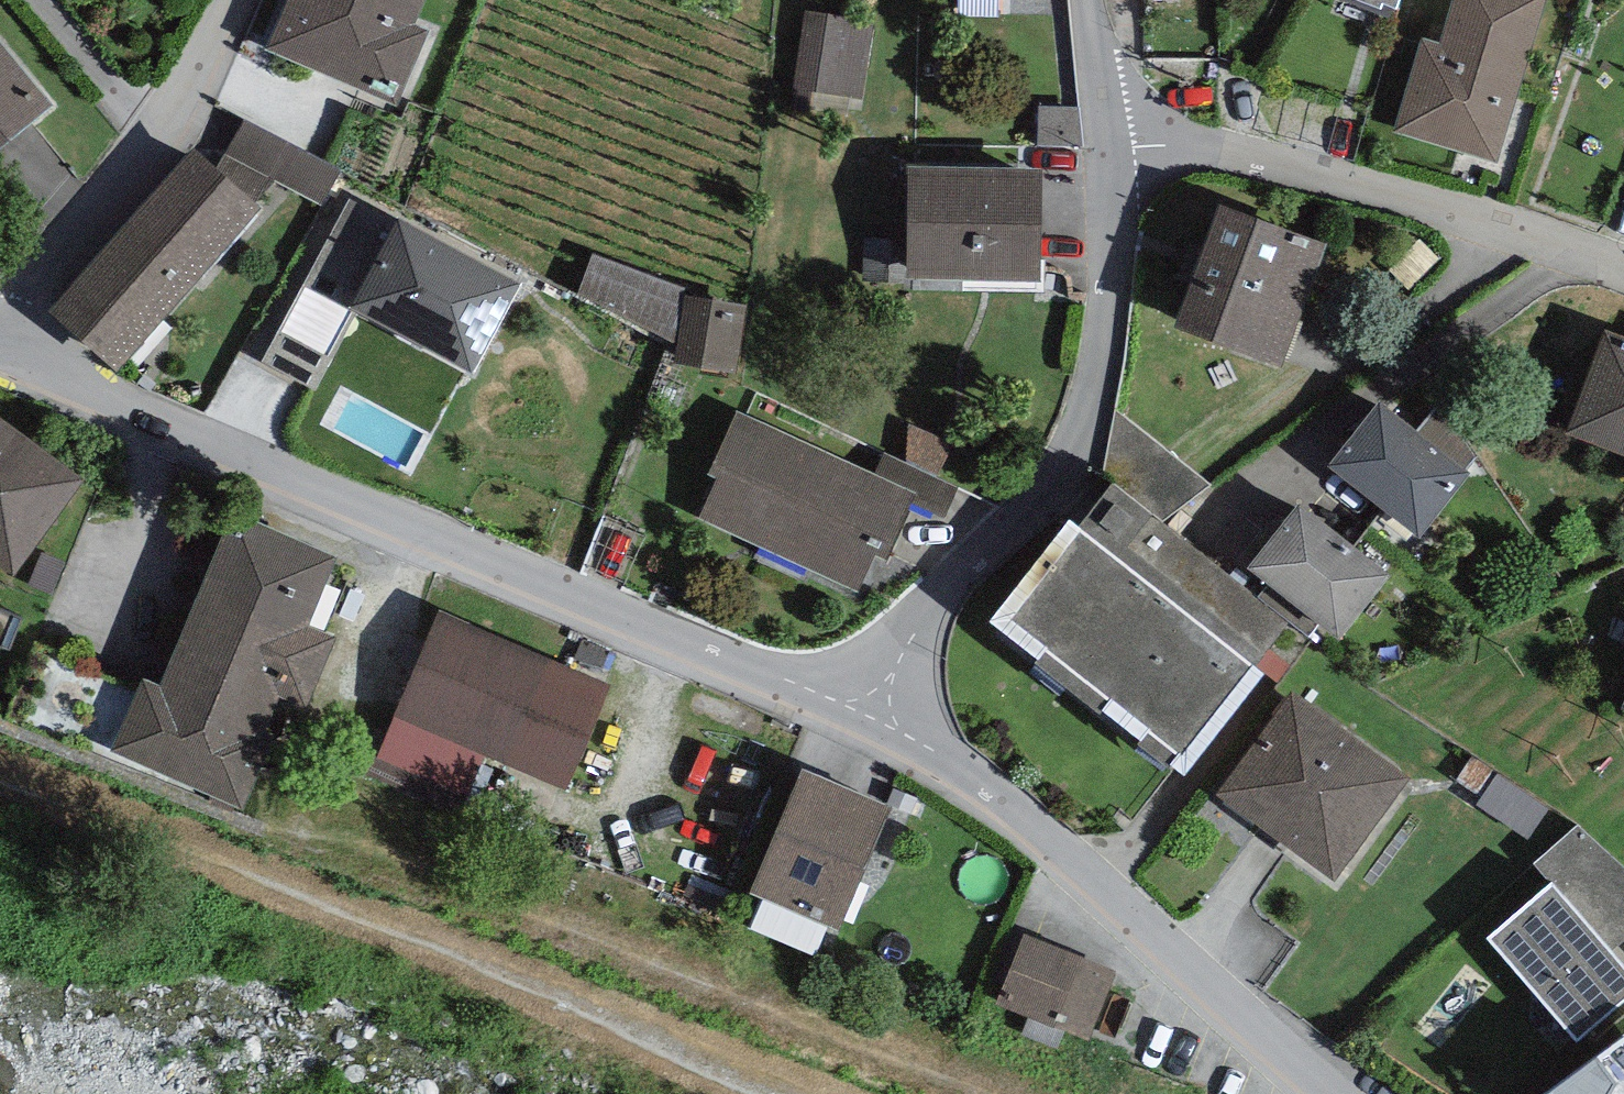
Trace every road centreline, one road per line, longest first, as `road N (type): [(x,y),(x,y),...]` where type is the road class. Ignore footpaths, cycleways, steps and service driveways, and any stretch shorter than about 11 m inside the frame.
road 1 (residential): [(0,353),(869,712)]
road 2 (residential): [(869,712),(943,589),(1045,485),(1082,411),(1104,325),(1106,149)]
road 3 (residential): [(869,712),(945,756),(1048,837),(1328,1093)]
road 4 (residential): [(1623,268),(1358,185),(1241,158),(1191,148),(1106,149)]
road 5 (residential): [(0,311),(159,132),(234,0)]
road 6 (residential): [(1106,149),(1088,0)]

